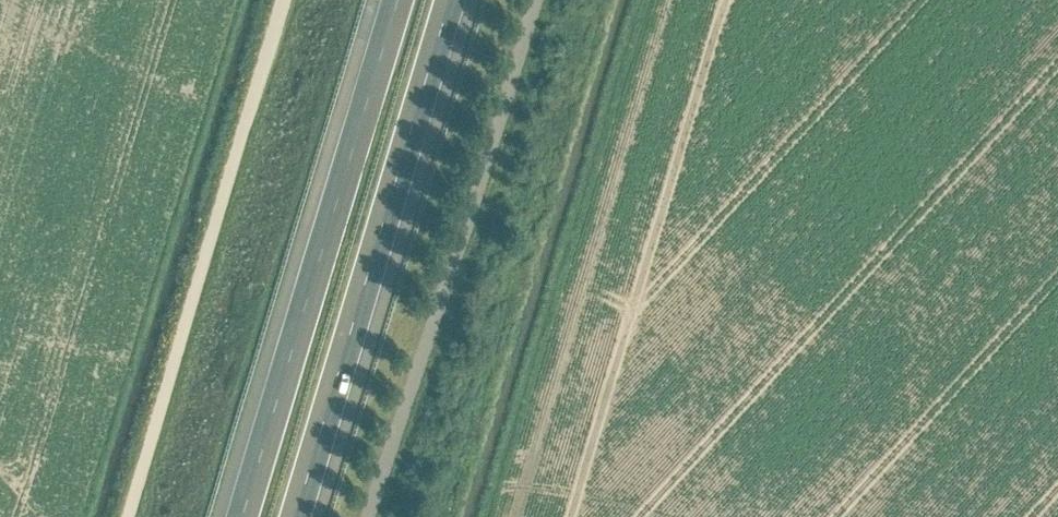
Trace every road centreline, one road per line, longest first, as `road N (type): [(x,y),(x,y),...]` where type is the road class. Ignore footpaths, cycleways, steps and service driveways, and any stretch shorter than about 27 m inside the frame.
road 1 (motorway): [(297,516),(452,0)]
road 2 (motorway): [(397,0),(243,516)]
road 3 (unclassified): [(127,516),(280,0)]

